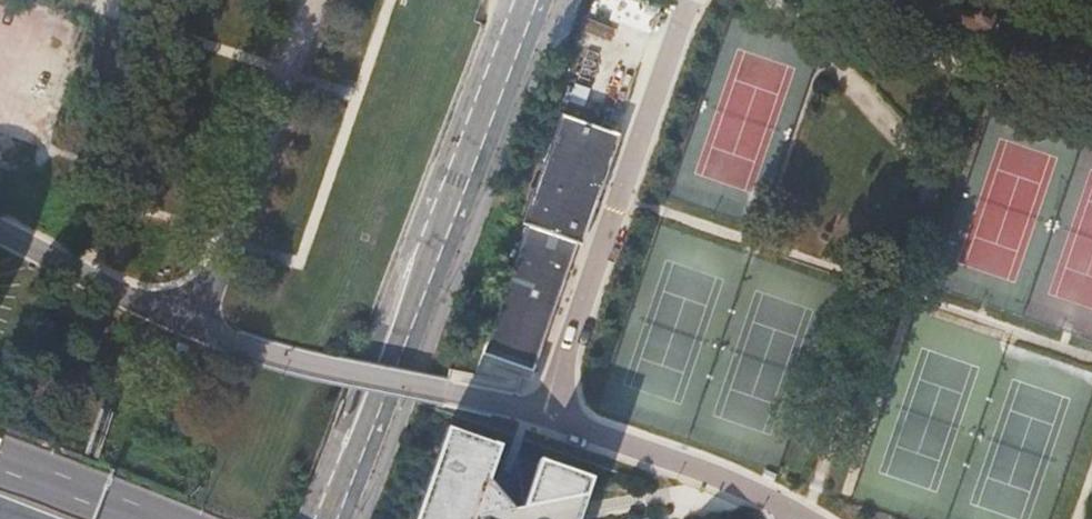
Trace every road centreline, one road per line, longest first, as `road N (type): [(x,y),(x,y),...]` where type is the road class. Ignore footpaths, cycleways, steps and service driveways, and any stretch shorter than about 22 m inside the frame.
road 1 (residential): [(327,518),(525,0)]
road 2 (motorway): [(144,518),(0,464)]

